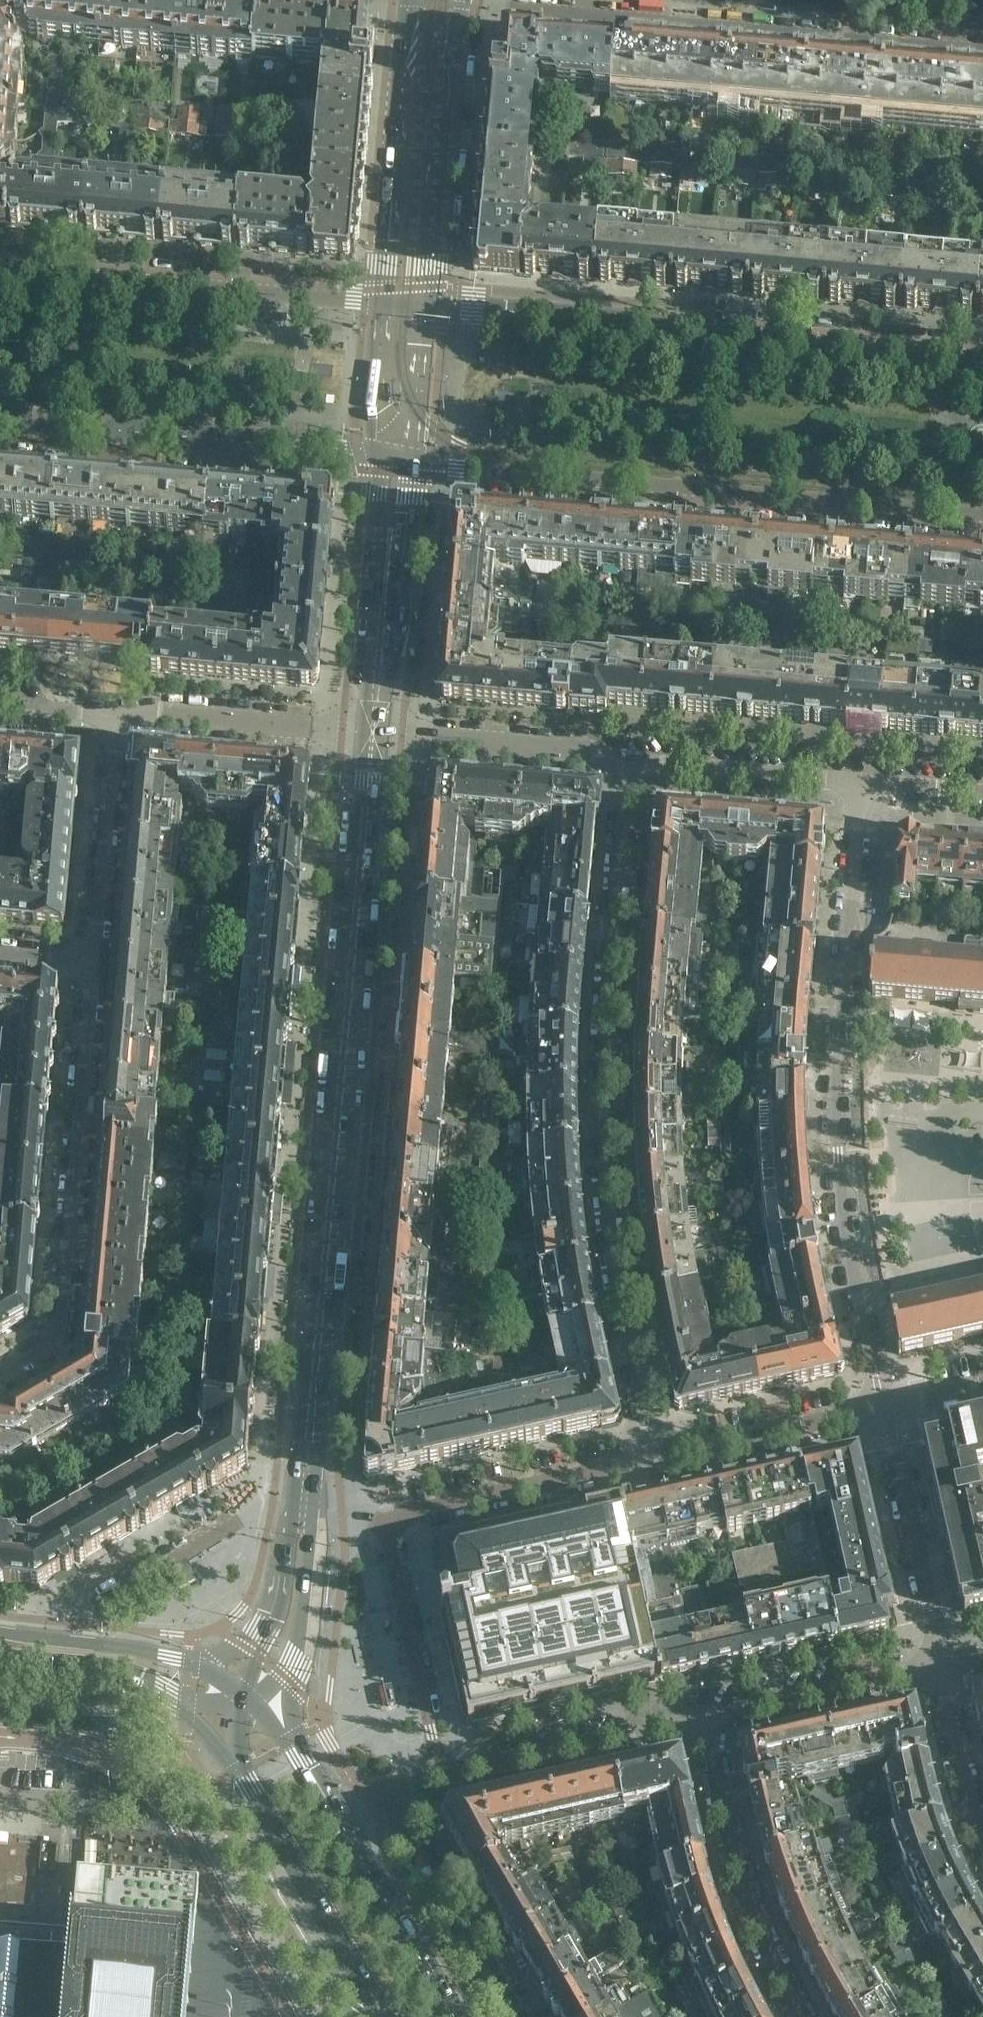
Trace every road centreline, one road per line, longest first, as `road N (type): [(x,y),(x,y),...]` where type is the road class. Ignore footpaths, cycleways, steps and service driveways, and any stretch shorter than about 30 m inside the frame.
road 1 (tertiary): [(304,1491),(369,729)]
road 2 (residential): [(628,758),(603,1153),(609,1229),(656,1458)]
road 3 (residential): [(884,1407),(854,1268),(835,1108),(860,782)]
road 4 (tertiary): [(395,462),(982,521)]
road 5 (tertiary): [(982,355),(424,301)]
road 6 (residential): [(460,7),(982,53)]
road 7 (residential): [(0,1377),(57,1342),(91,966)]
road 8 (tertiary): [(0,432),(395,462)]
road 9 (tertiary): [(386,302),(0,271)]
road 10 (residential): [(719,1715),(747,1879),(804,2016)]
road 11 (residential): [(304,1491),(275,1487),(238,1521),(34,1638)]
road 12 (tertiary): [(408,3),(386,302)]
road 13 (tertiary): [(424,301),(445,73),(460,7)]
road 14 (residential): [(439,1775),(719,1715)]
road 15 (residential): [(656,1458),(384,1523)]
road 16 (tertiary): [(369,729),(395,462)]
road 17 (secondary): [(250,1784),(384,2016)]
road 18 (residential): [(940,1664),(884,1407)]
road 19 (residential): [(628,758),(369,729)]
road 20 (residential): [(91,966),(117,708)]
road 21 (residential): [(439,1775),(384,1523)]
road 22 (residential): [(510,2016),(403,1837),(391,1790)]
road 23 (residential): [(369,729),(117,708)]
road 24 (residential): [(884,1407),(656,1458)]
road 25 (residential): [(860,782),(628,758)]
road 26 (secondary): [(454,2016),(338,1817)]
road 27 (residential): [(719,1715),(940,1664)]
road 28 (secondary): [(0,1659),(121,1672),(178,1699)]
road 29 (residential): [(982,1842),(940,1664)]
road 30 (tertiary): [(395,462),(416,406),(424,301)]
road 31 (tertiary): [(386,302),(378,413),(395,462)]
road 32 (secondary): [(191,1664),(34,1638)]
road 33 (tertiary): [(298,1642),(309,1535),(304,1491)]
road 34 (tertiary): [(304,1491),(284,1539),(271,1613)]
road 35 (residential): [(982,793),(860,782)]

